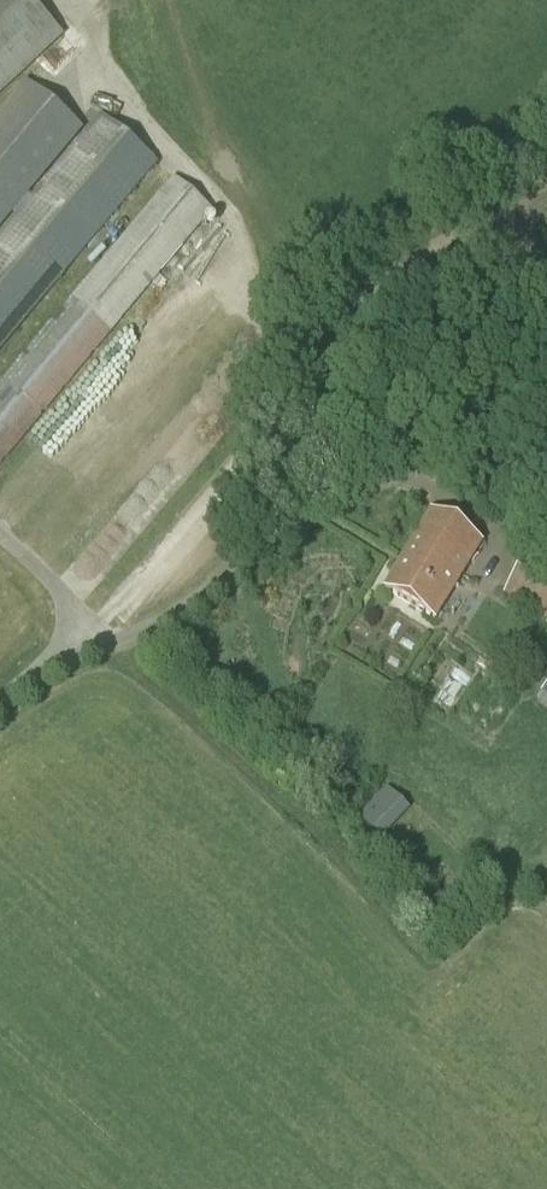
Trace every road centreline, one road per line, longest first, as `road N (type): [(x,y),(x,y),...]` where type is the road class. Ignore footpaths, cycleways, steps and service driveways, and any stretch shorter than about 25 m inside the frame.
road 1 (unclassified): [(0,701),(41,672),(190,602),(310,517)]

